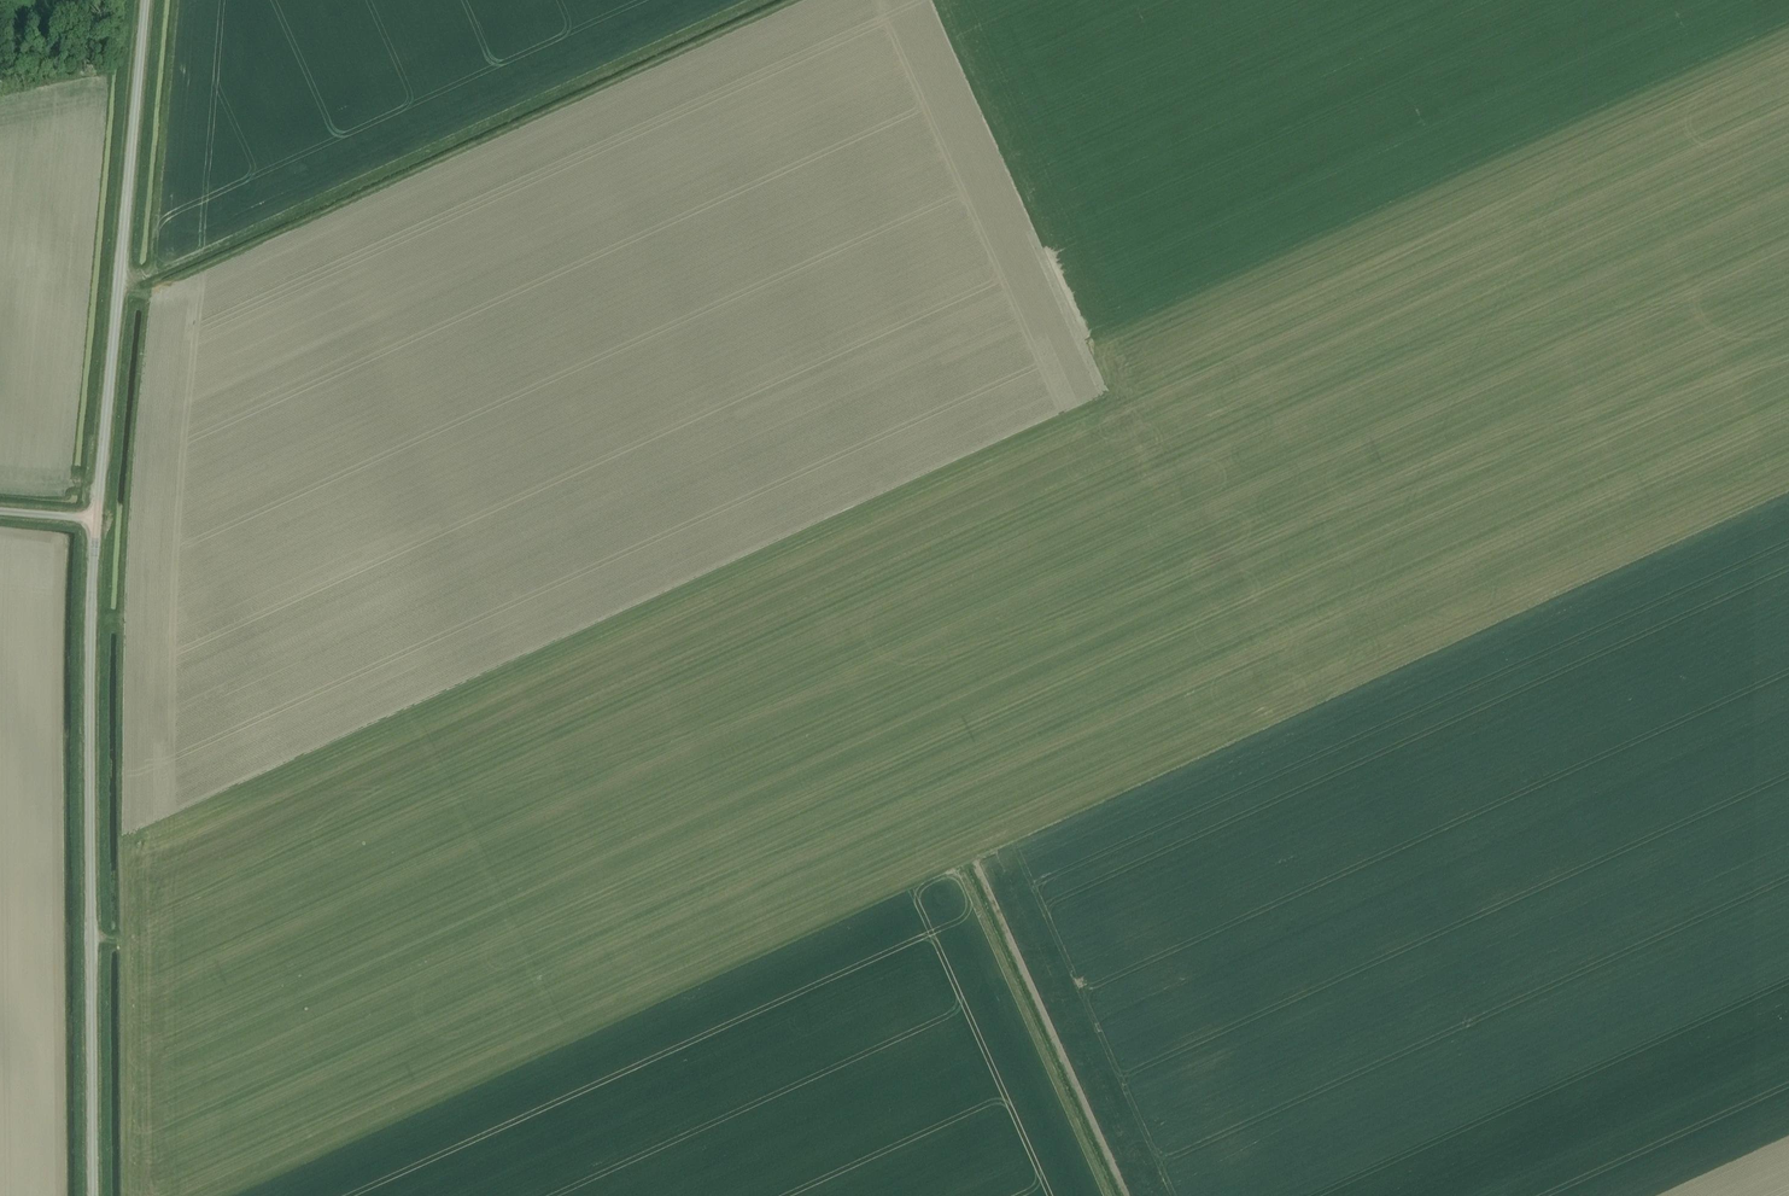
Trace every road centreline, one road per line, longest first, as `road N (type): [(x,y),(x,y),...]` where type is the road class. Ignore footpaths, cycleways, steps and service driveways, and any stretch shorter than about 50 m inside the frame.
road 1 (unclassified): [(93,1195),(96,519)]
road 2 (unclassified): [(96,519),(145,0)]

